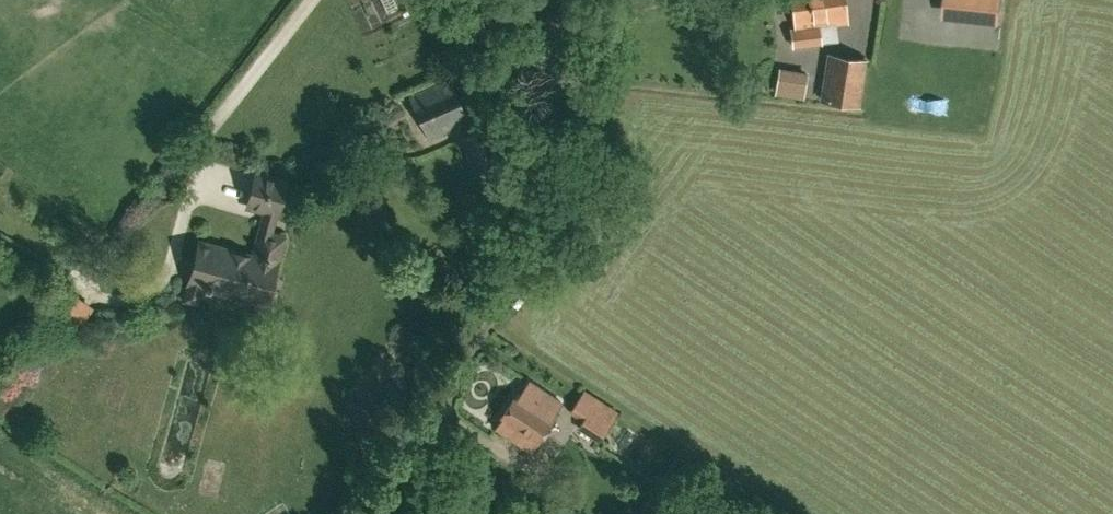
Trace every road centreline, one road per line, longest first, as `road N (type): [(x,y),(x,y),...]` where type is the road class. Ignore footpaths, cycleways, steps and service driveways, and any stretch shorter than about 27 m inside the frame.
road 1 (track): [(536,18),(579,83),(595,127),(594,171),(485,312),(425,434)]
road 2 (unclassified): [(65,281),(101,299),(152,288),(166,272),(208,127),(312,0)]

